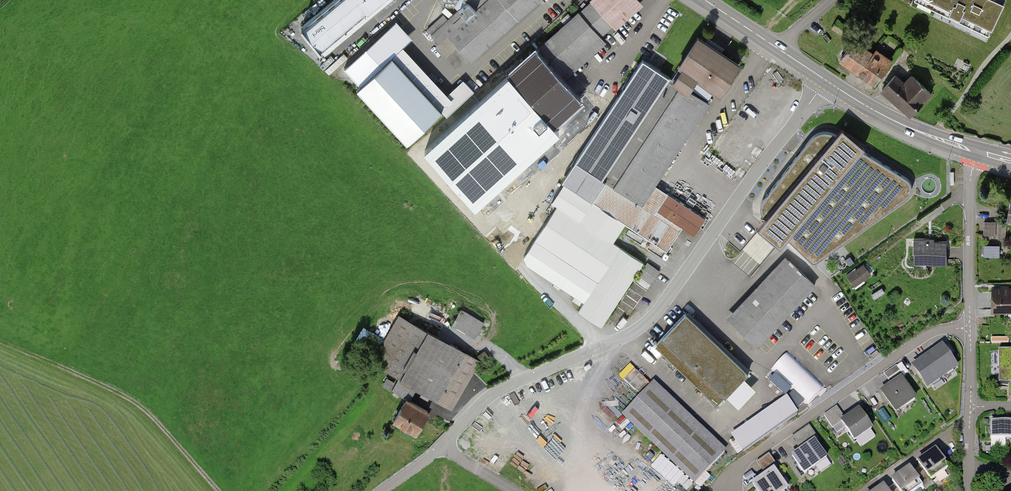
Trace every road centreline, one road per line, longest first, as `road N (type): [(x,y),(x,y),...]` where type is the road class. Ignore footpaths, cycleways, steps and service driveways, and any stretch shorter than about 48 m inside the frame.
road 1 (residential): [(826,80),(659,309),(624,337),(498,391),(443,443)]
road 2 (residential): [(971,328),(925,335),(742,464),(726,490)]
road 3 (track): [(219,490),(124,395),(0,339)]
road 4 (primary): [(978,151),(876,111),(826,80)]
road 5 (residential): [(971,328),(969,490)]
road 6 (primary): [(826,80),(705,0)]
road 7 (residential): [(970,191),(971,328)]

